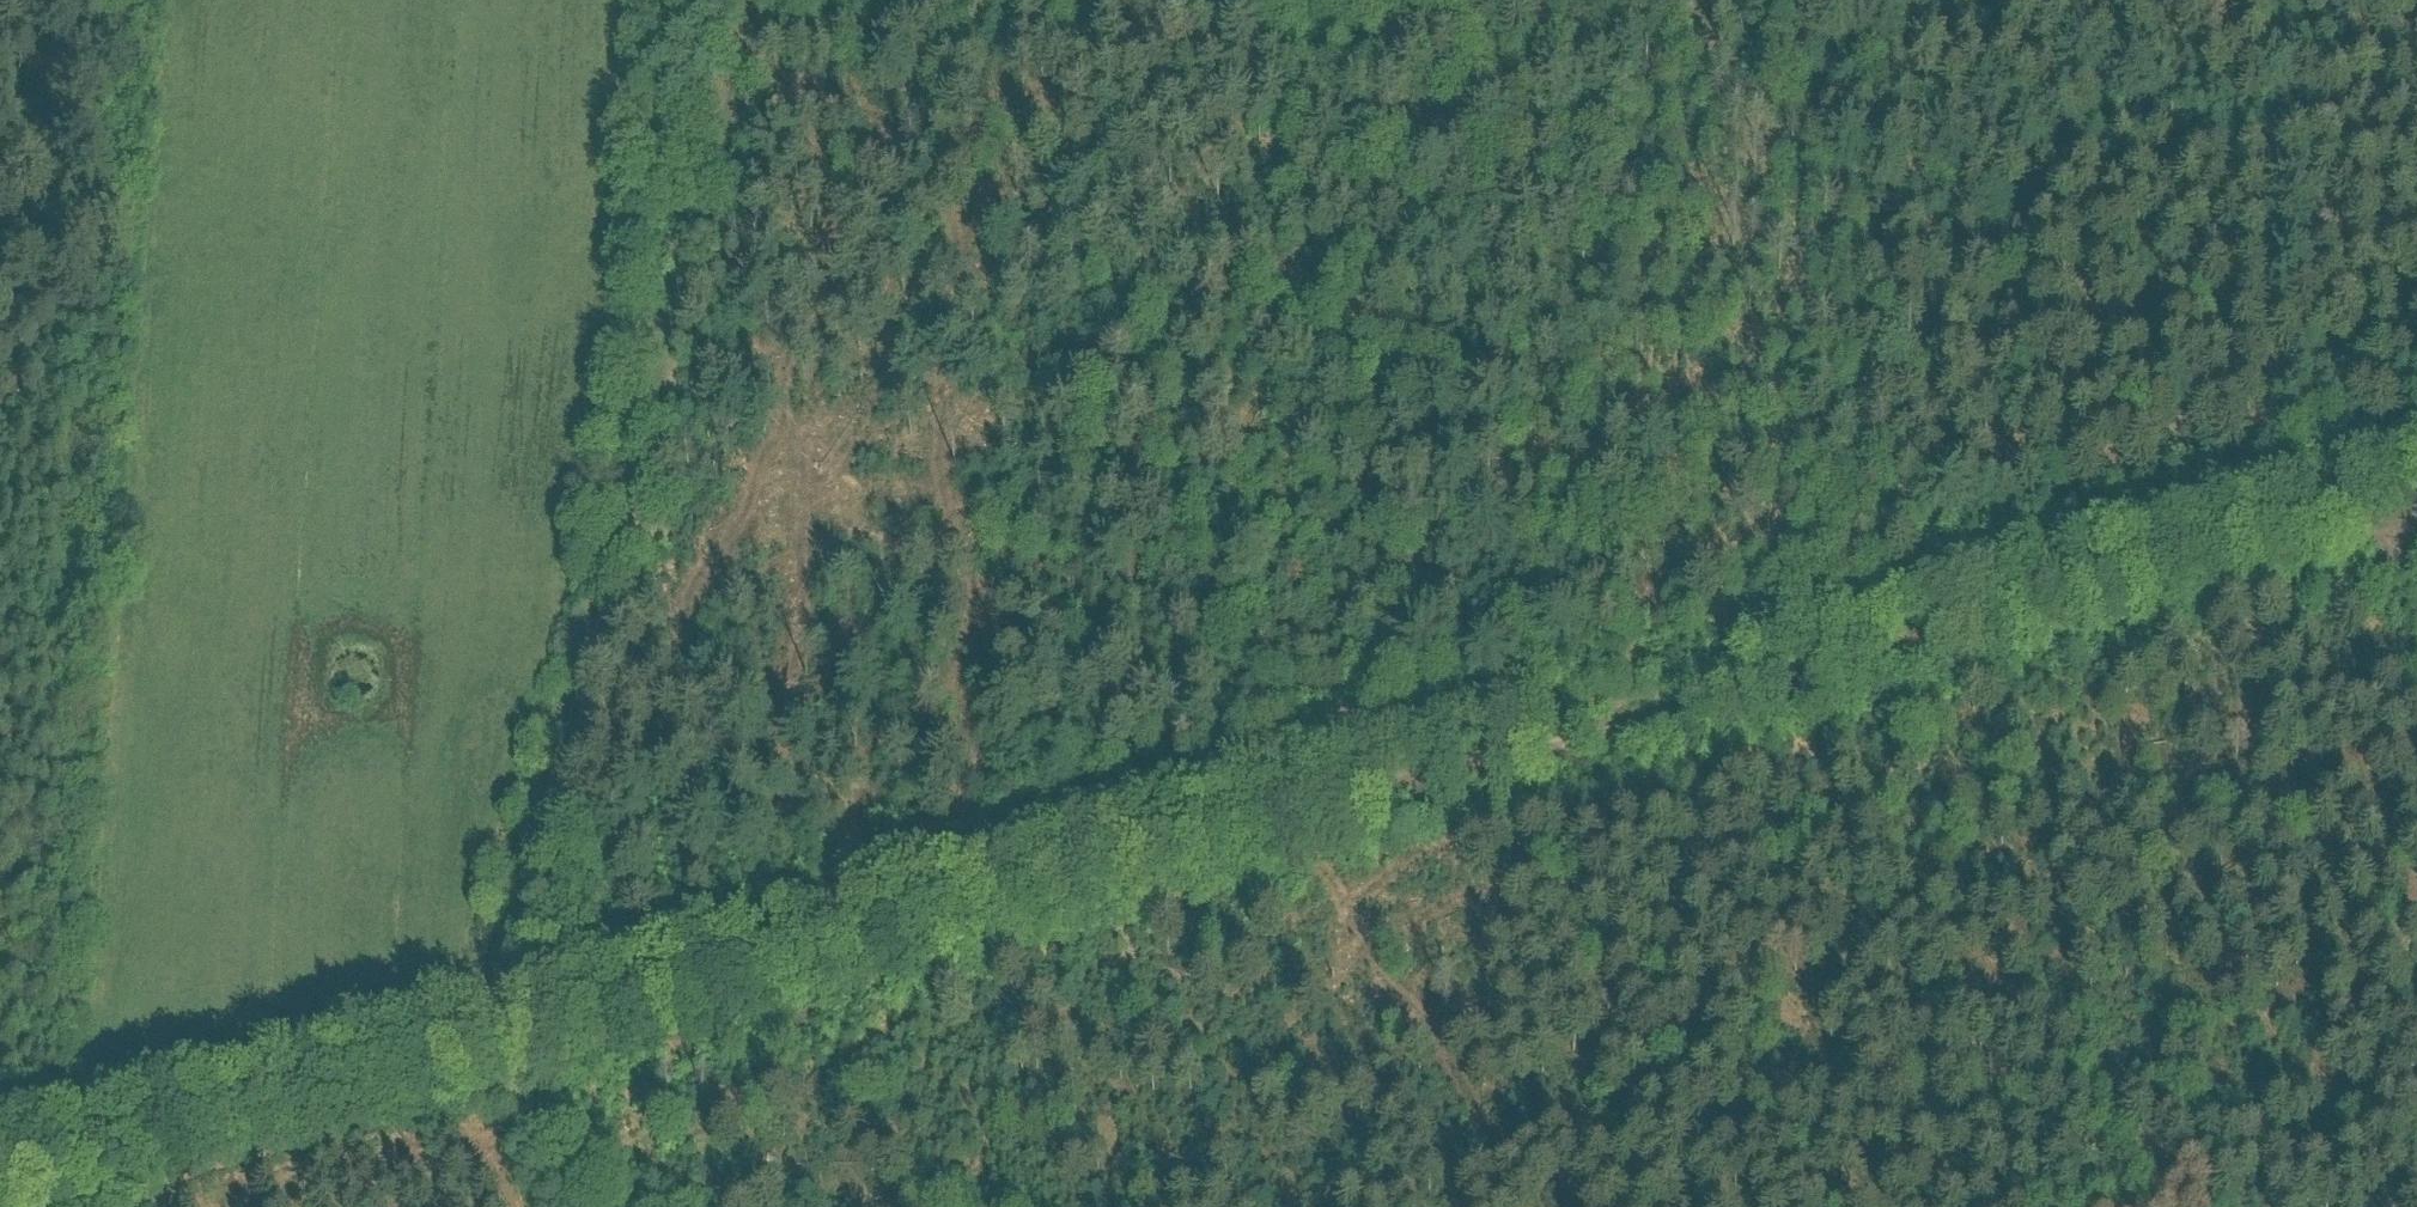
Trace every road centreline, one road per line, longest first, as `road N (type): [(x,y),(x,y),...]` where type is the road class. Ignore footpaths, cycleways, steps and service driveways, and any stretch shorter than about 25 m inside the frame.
road 1 (track): [(501,1036),(2416,504)]
road 2 (track): [(779,0),(501,1036)]
road 3 (track): [(0,1175),(501,1036)]

